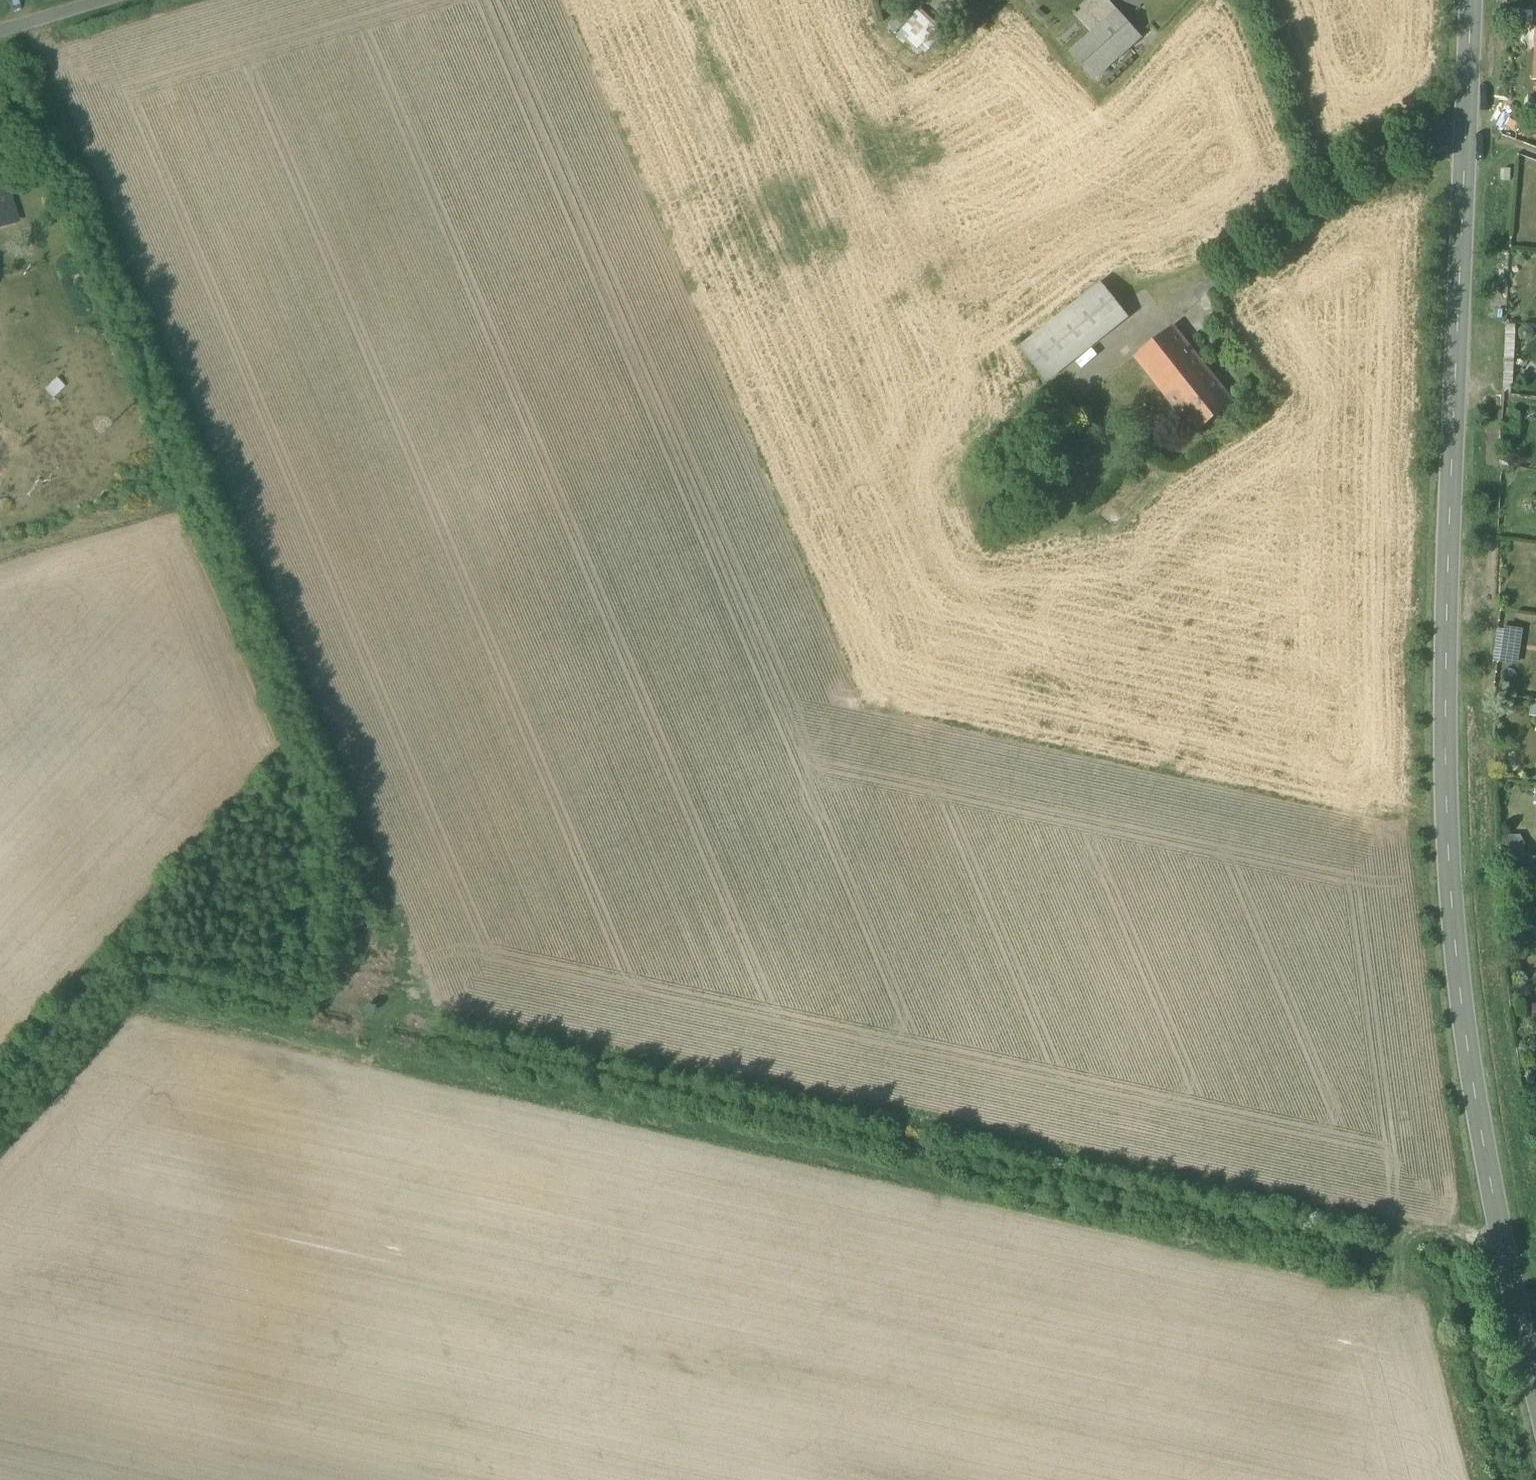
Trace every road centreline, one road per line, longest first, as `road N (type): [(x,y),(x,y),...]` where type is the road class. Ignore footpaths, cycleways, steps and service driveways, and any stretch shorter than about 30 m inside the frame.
road 1 (tertiary): [(1535,1385),(1471,1072),(1447,830),(1471,0)]

